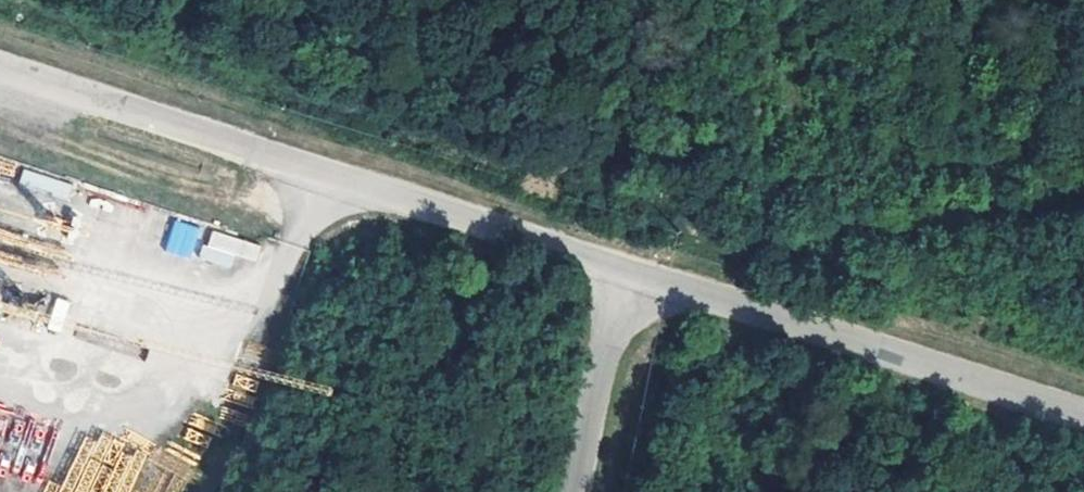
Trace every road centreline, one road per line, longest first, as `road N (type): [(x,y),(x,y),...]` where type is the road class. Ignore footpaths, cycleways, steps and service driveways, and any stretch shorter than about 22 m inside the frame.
road 1 (unclassified): [(0,63),(627,266)]
road 2 (unclassified): [(627,266),(1083,412)]
road 3 (unclassified): [(627,266),(579,491)]

